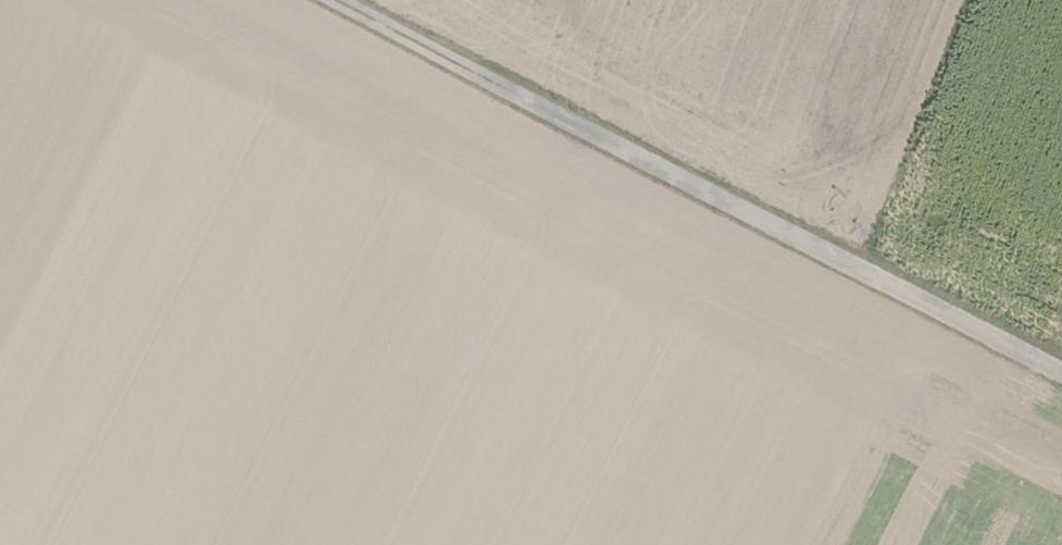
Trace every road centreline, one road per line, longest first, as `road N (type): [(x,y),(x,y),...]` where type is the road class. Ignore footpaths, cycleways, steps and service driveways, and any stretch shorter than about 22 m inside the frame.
road 1 (track): [(1061,397),(320,0)]

